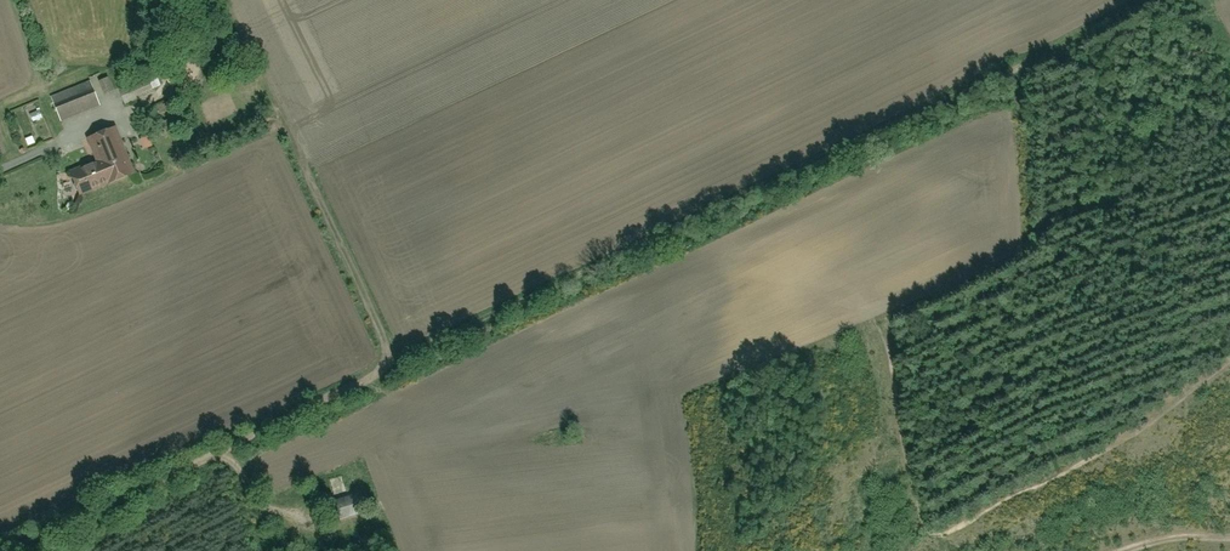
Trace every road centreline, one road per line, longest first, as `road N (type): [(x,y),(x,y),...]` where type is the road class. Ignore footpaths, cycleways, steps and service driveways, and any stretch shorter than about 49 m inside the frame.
road 1 (track): [(1125,0),(1024,48),(1009,188),(1012,254),(887,318),(821,539)]
road 2 (track): [(14,550),(219,460),(385,375),(395,354),(321,165)]

